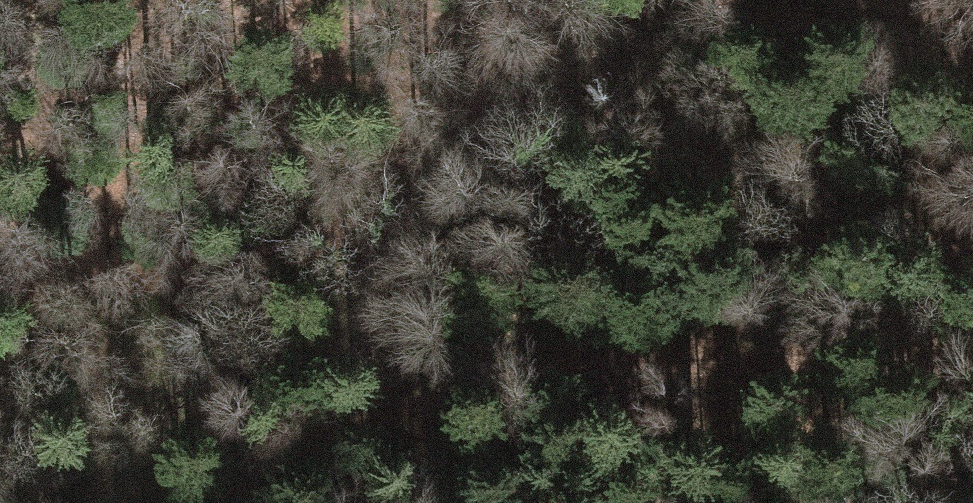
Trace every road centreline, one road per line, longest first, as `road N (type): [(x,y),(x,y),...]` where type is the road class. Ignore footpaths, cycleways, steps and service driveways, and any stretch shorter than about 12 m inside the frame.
road 1 (track): [(713,0),(591,55),(297,349),(151,442),(24,502)]
road 2 (track): [(197,502),(375,425),(497,383),(619,364),(860,347),(972,364)]
road 3 (track): [(972,57),(765,0)]

